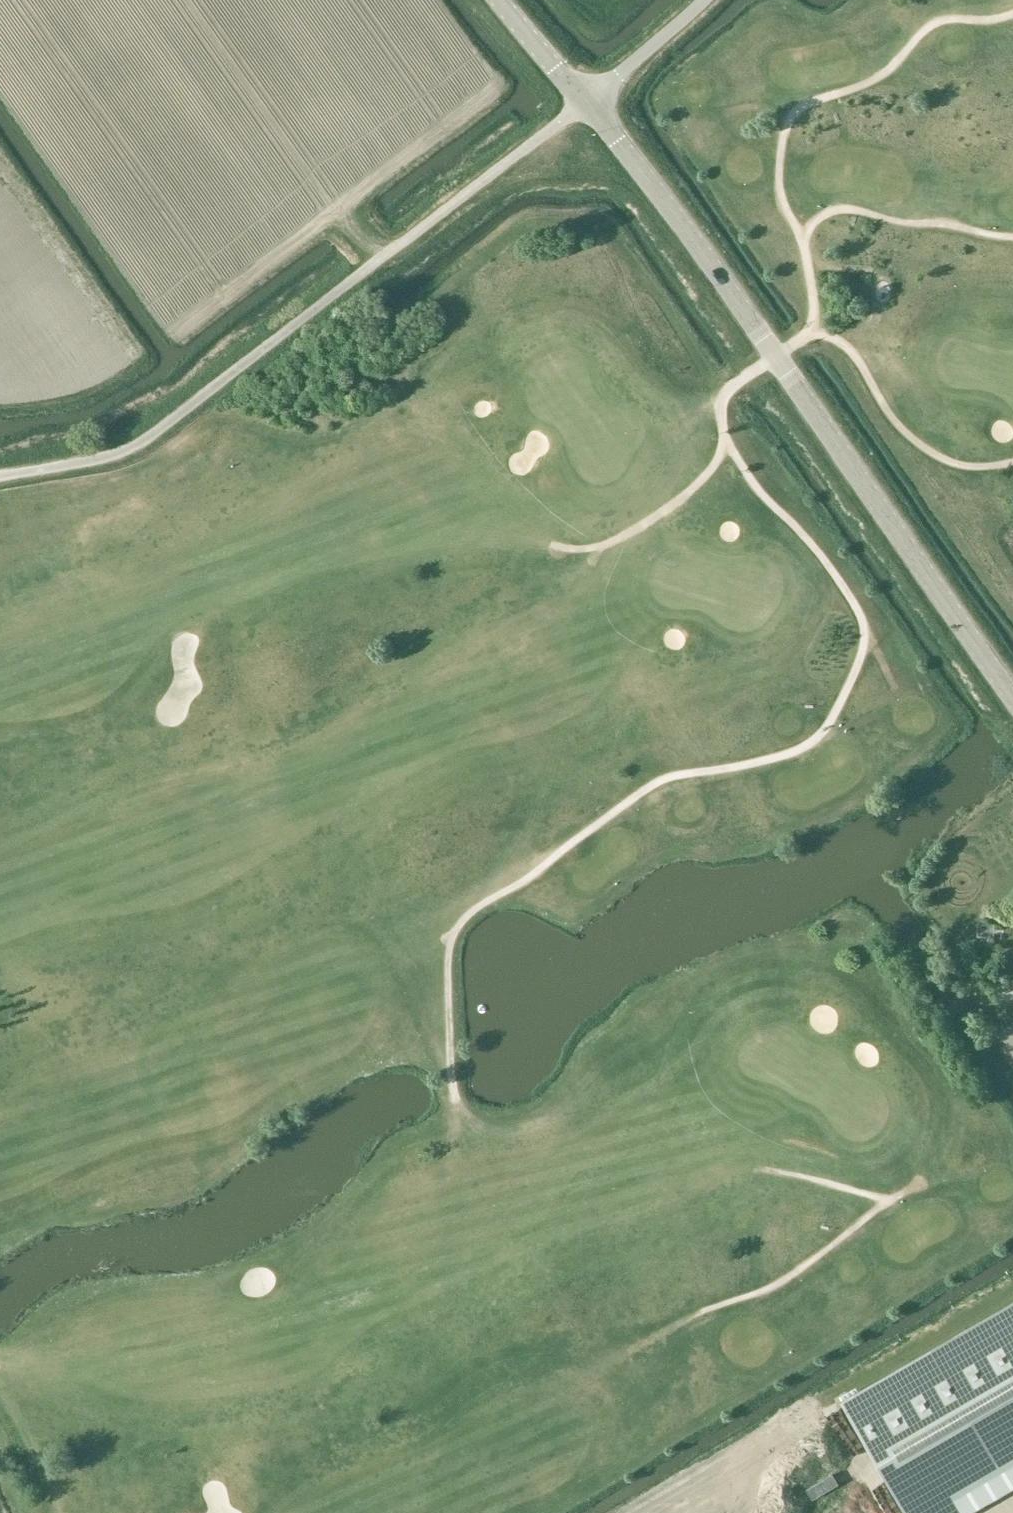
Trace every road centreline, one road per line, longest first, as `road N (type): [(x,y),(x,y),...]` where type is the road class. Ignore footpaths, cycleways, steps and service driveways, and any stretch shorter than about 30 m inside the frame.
road 1 (tertiary): [(1012,692),(583,100)]
road 2 (track): [(583,100),(127,454),(0,478)]
road 3 (unclassified): [(583,100),(706,0)]
road 4 (tertiary): [(583,100),(502,0)]

